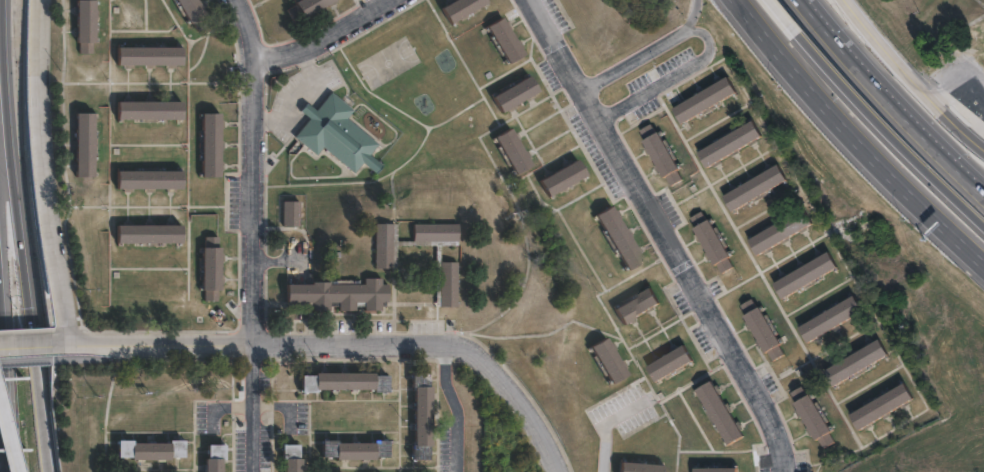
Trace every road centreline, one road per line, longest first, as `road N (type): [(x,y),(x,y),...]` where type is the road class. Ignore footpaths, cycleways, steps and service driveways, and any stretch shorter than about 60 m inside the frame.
road 1 (residential): [(50,347),(462,347),(512,396),(557,471)]
road 2 (residential): [(526,0),(765,409),(783,471)]
road 3 (motorway): [(52,471),(9,0)]
road 4 (residential): [(257,61),(256,471)]
road 5 (motorway): [(745,0),(878,154),(983,248)]
road 6 (motorway): [(798,19),(983,230)]
road 7 (motorway): [(983,198),(808,0)]
road 8 (residential): [(79,345),(57,244),(43,112)]
road 9 (secondary): [(842,0),(932,108),(983,152)]
road 10 (residential): [(595,120),(705,57),(708,38),(687,29)]
road 11 (residential): [(257,61),(304,49),(394,0)]
road 12 (residential): [(687,29),(579,92)]

